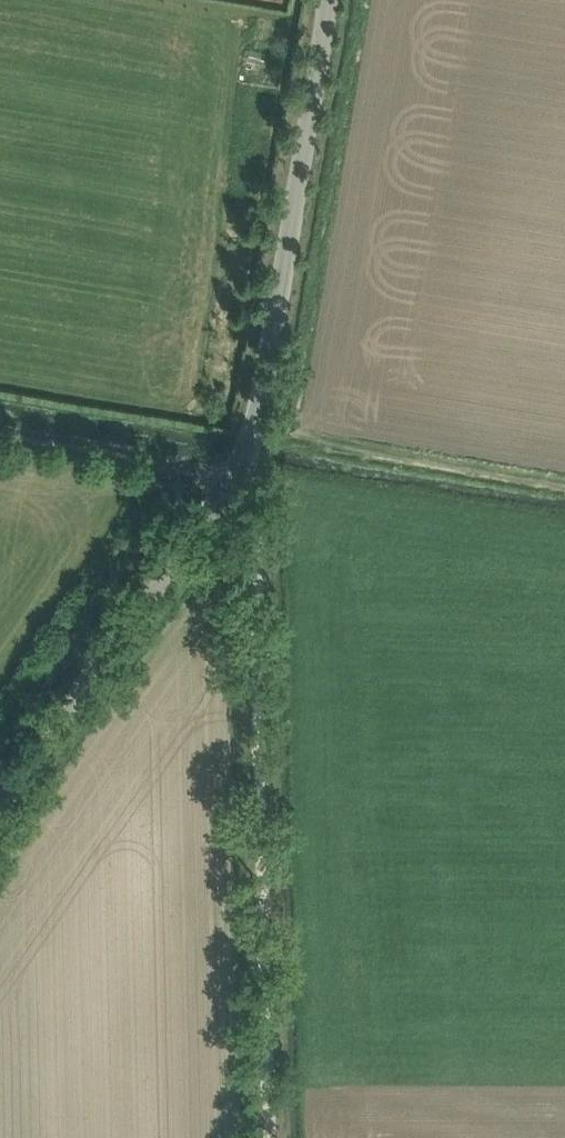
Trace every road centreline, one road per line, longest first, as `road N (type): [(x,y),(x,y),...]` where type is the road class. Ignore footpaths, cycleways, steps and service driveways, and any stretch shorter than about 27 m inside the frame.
road 1 (unclassified): [(0,825),(267,438),(337,0)]
road 2 (track): [(283,1137),(267,438)]
road 3 (track): [(564,485),(336,446),(270,426)]

